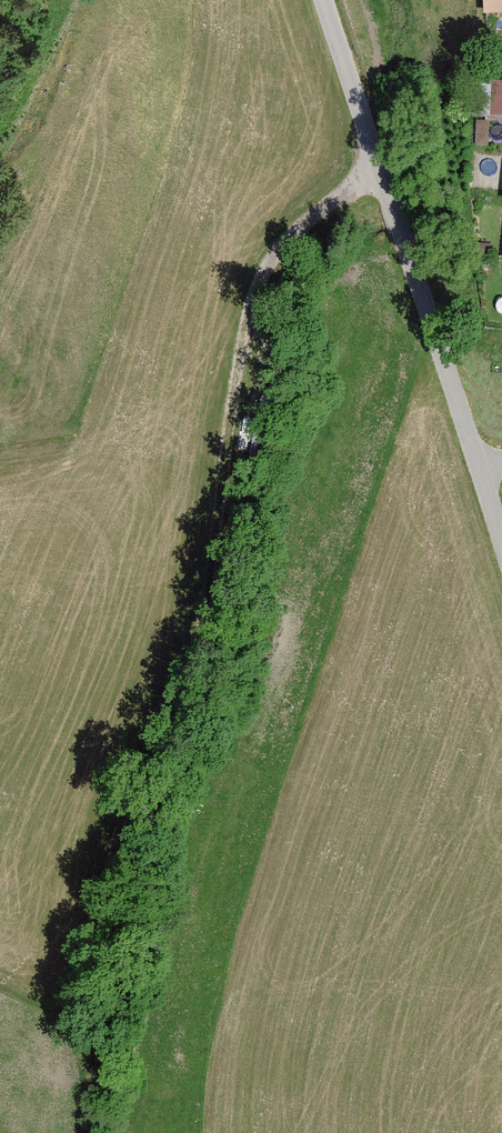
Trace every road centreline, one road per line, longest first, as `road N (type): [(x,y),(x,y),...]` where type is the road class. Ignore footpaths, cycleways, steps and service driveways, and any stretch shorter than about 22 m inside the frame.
road 1 (track): [(0,980),(45,982),(61,970),(183,668),(249,316),(268,263),(323,193),(380,144)]
road 2 (unclassified): [(501,519),(332,0)]

